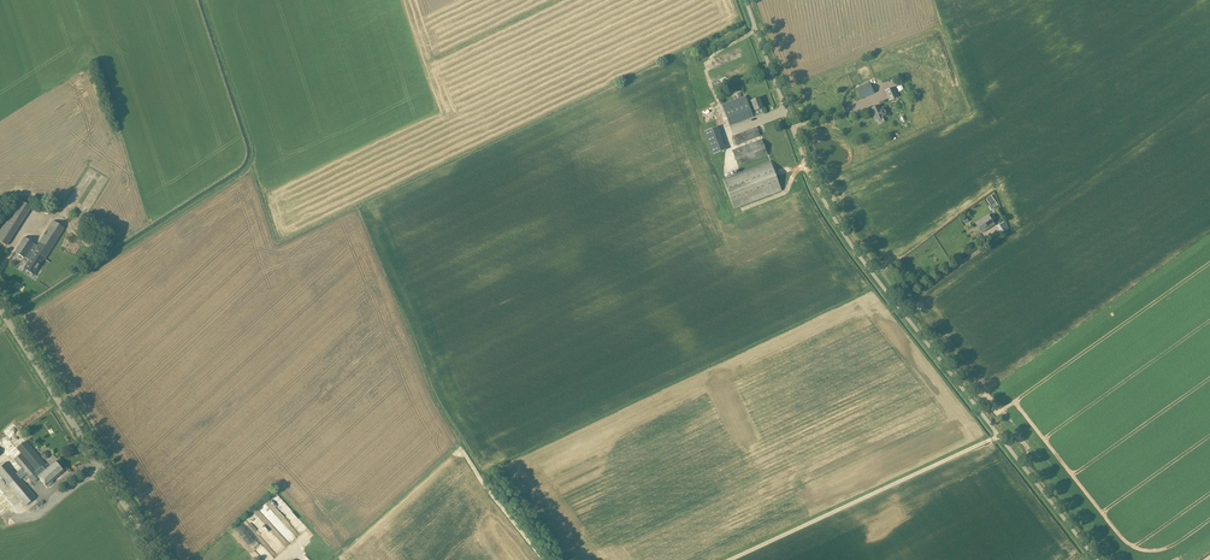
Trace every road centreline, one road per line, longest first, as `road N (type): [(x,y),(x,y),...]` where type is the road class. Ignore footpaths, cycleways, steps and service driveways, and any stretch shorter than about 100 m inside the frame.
road 1 (unclassified): [(1098,559),(829,218),(746,0)]
road 2 (unclassified): [(0,308),(161,559)]

